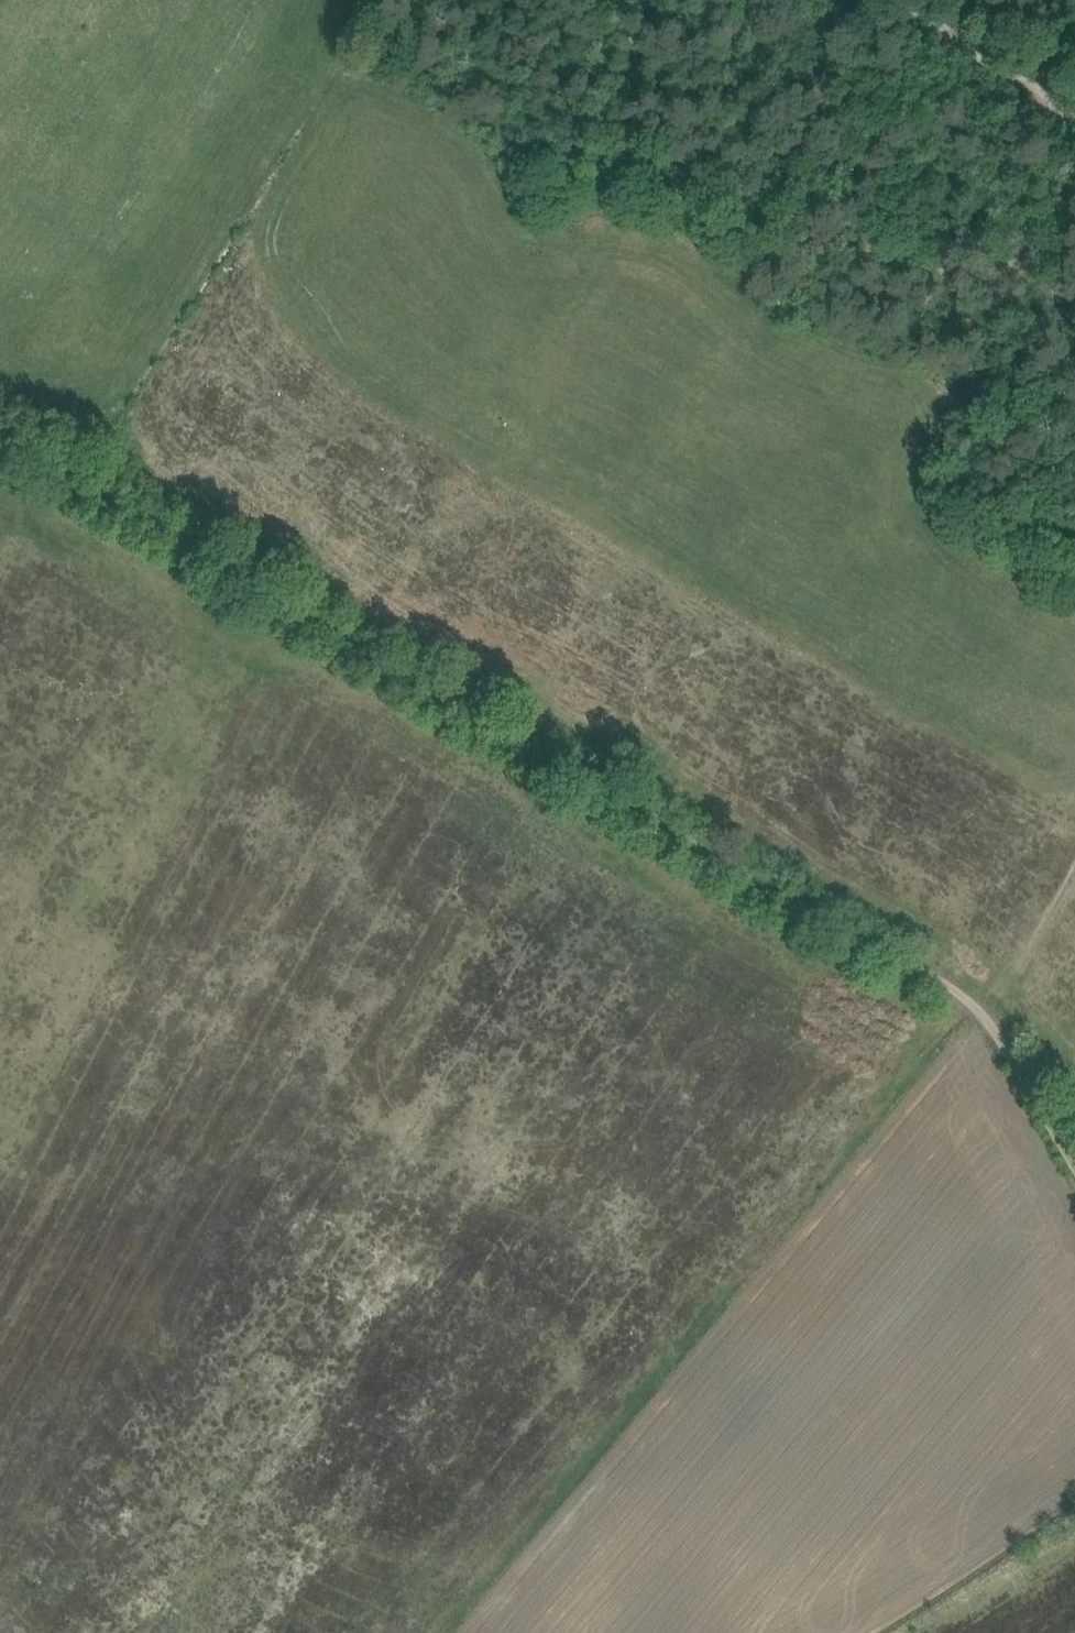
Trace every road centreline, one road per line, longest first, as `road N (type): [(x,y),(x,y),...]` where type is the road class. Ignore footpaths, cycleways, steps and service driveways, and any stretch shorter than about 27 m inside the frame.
road 1 (track): [(0,427),(968,1002),(1008,1049),(1074,1160)]
road 2 (track): [(1074,118),(900,0)]
road 3 (track): [(1074,863),(987,1021)]

